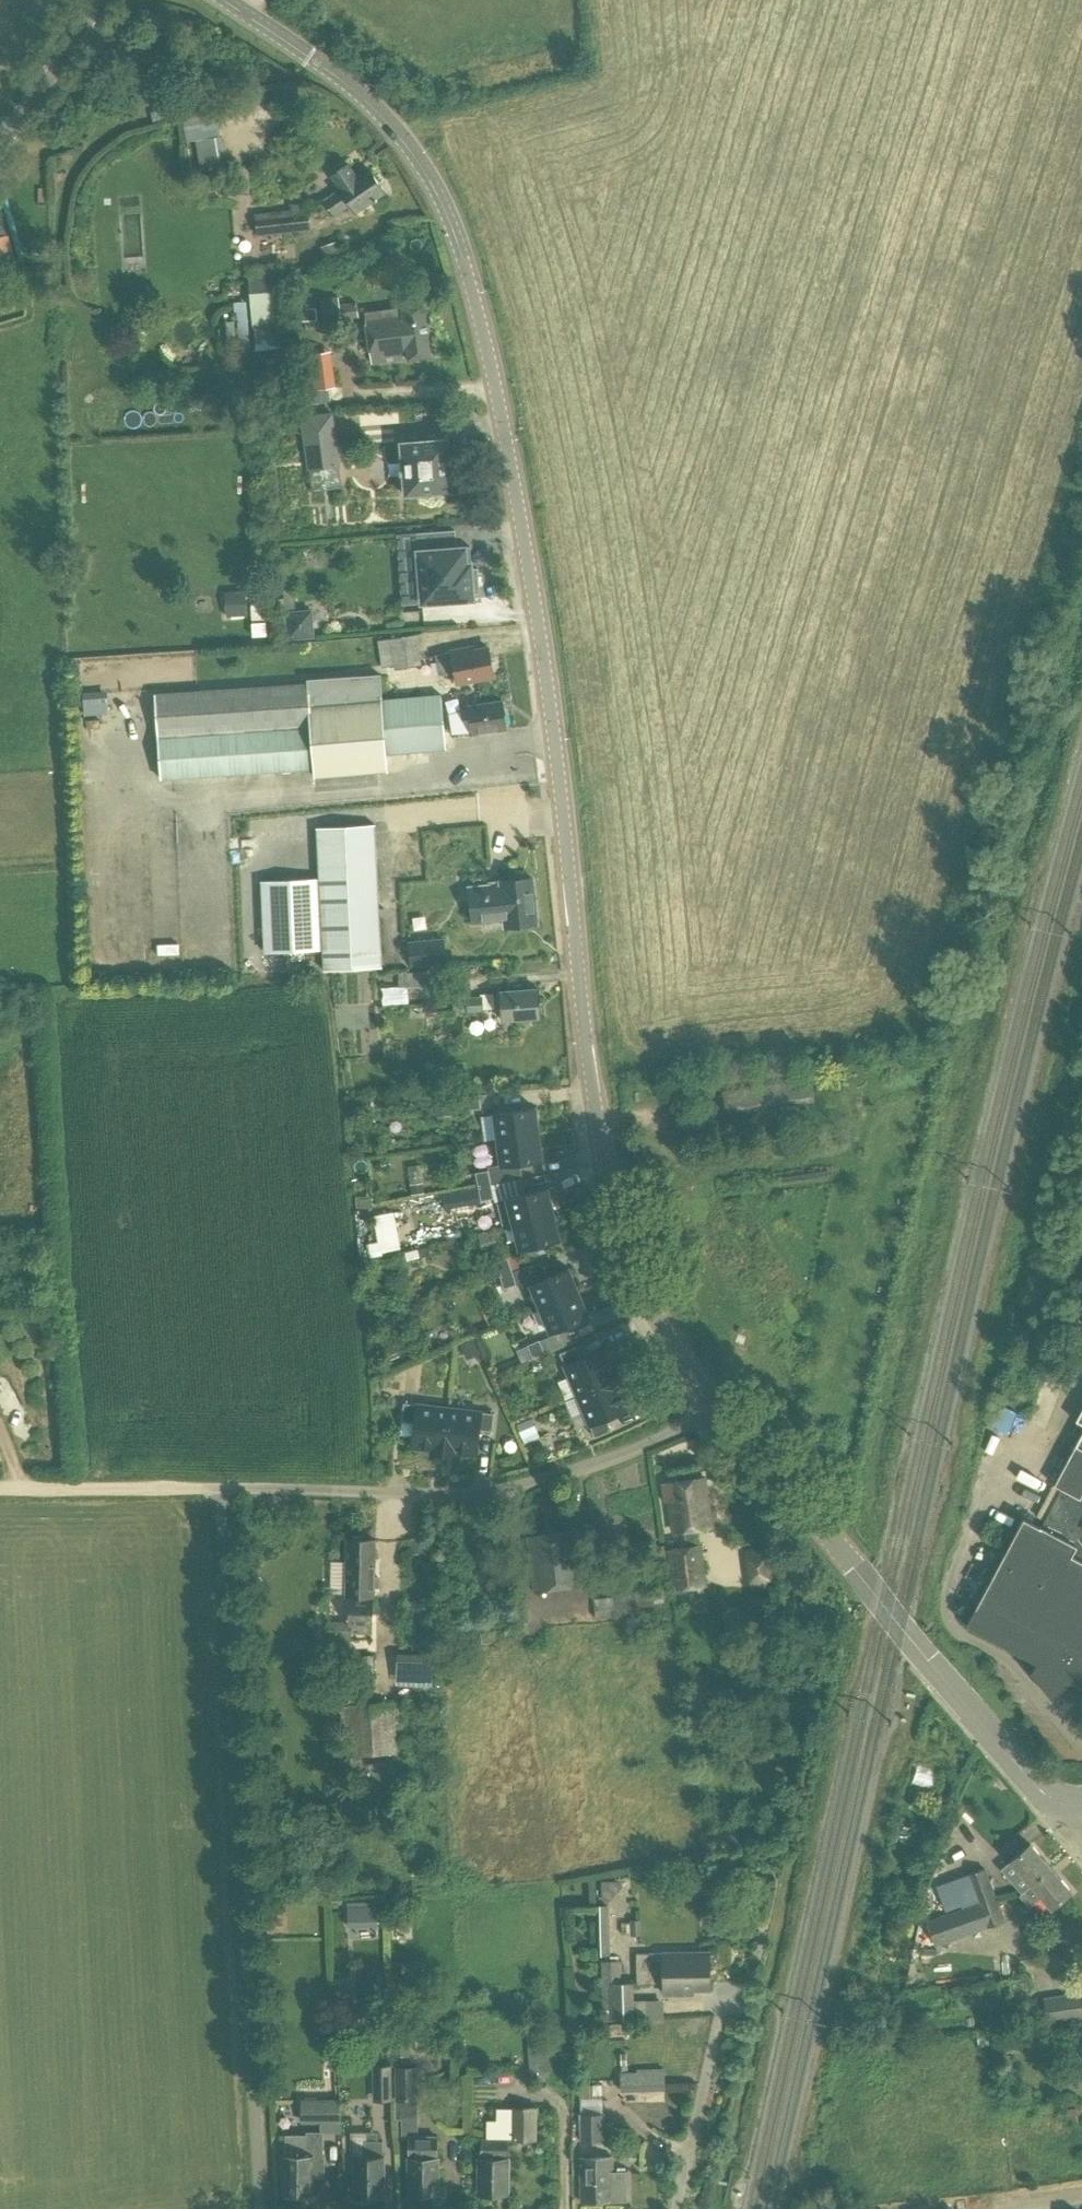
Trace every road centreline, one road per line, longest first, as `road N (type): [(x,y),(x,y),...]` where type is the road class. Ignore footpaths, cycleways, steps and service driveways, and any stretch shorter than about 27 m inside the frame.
road 1 (tertiary): [(725,1407),(655,1313),(605,1166),(550,692),(508,435),(445,210),(414,154),(367,100),(223,0)]
road 2 (tertiary): [(1081,1813),(1040,1788),(725,1407)]
road 3 (unclassified): [(218,1488),(502,1490),(601,1463),(725,1407)]
road 4 (track): [(218,1488),(0,1488)]
road 5 (residential): [(678,2208),(727,2003)]
road 6 (tertiary): [(106,0),(42,94),(0,136)]

